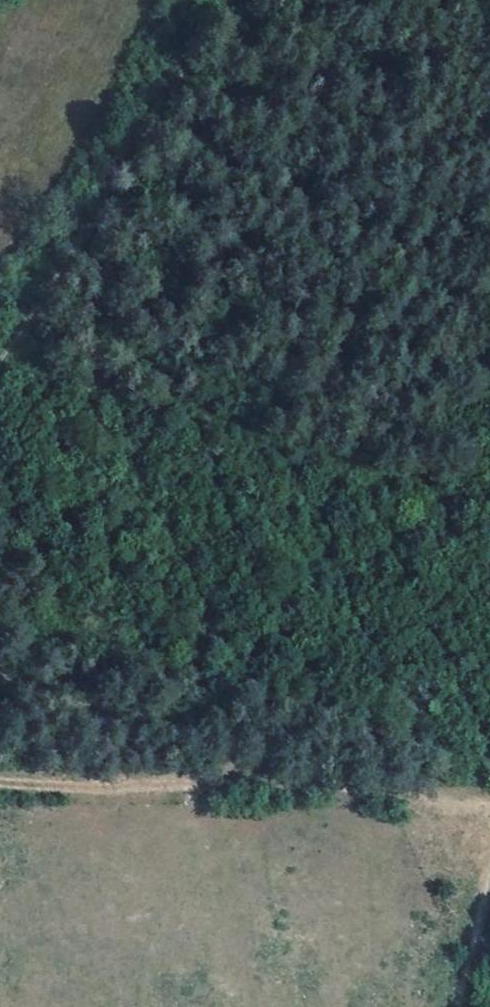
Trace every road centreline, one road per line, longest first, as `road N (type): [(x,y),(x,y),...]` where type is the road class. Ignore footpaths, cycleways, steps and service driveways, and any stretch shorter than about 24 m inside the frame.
road 1 (track): [(0,786),(119,795),(226,781),(303,783),(436,810),(489,812)]

